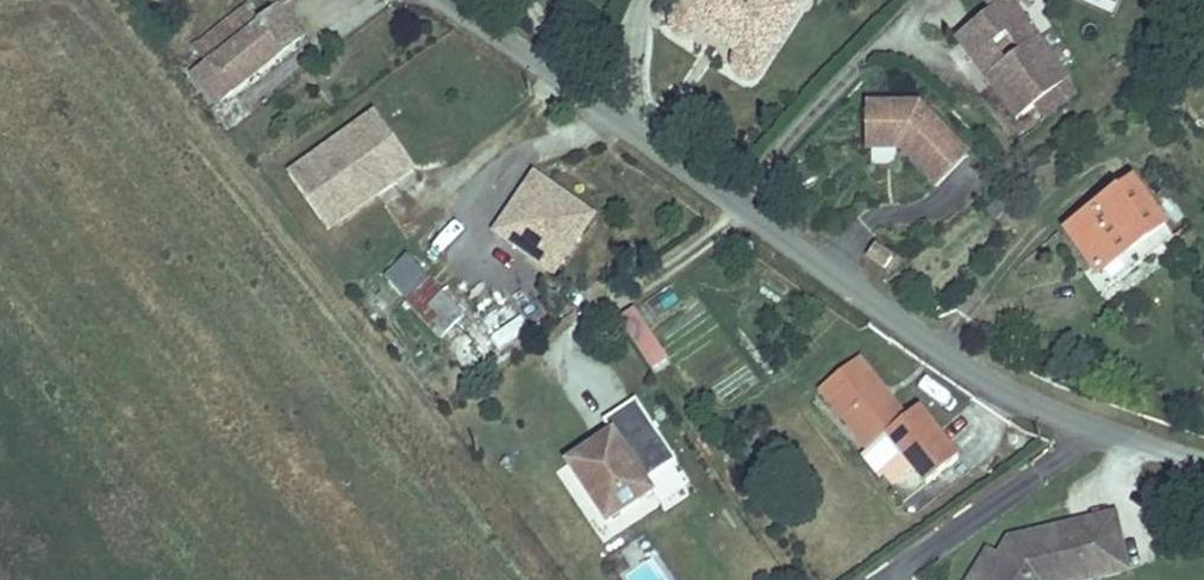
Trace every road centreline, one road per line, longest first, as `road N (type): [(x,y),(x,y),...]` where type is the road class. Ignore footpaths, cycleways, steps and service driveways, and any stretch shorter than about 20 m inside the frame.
road 1 (residential): [(1203,461),(953,371),(742,199),(452,0)]

